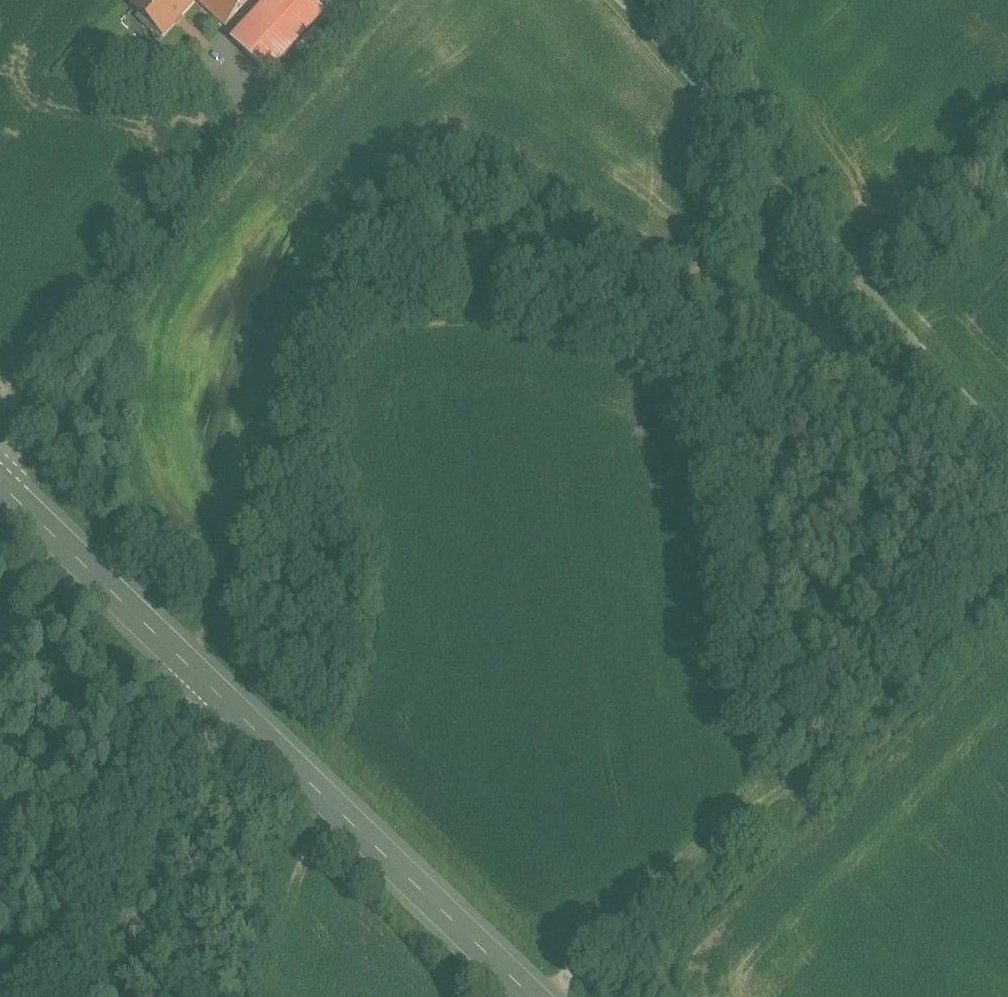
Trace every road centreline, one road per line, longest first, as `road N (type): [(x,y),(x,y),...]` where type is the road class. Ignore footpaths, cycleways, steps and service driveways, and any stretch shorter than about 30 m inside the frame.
road 1 (unclassified): [(379,0),(0,440)]
road 2 (secondary): [(197,674),(532,996)]
road 3 (residential): [(1007,440),(916,349),(709,95)]
road 4 (unclassified): [(197,674),(54,996)]
road 5 (secondary): [(0,483),(197,674)]
road 6 (unclassified): [(709,95),(621,0)]

